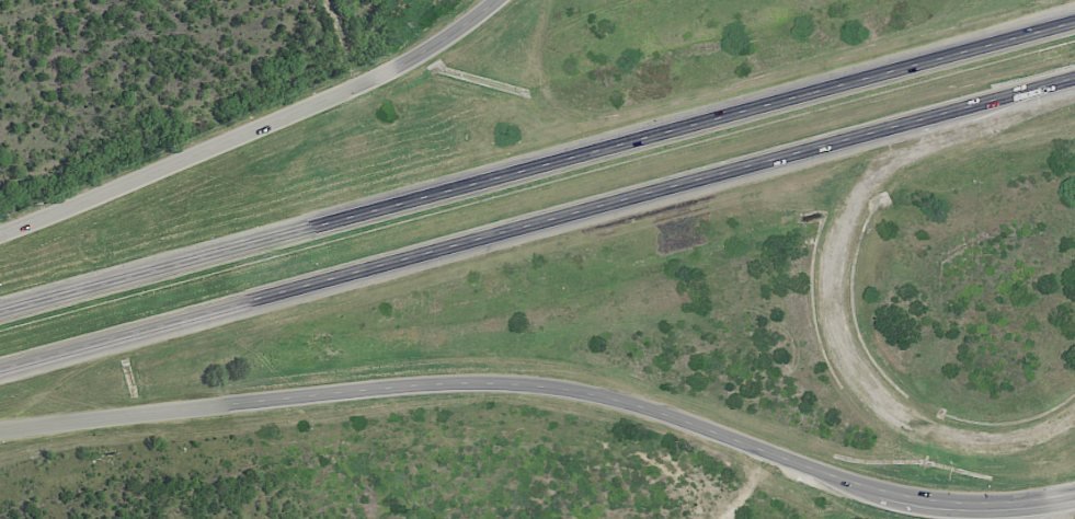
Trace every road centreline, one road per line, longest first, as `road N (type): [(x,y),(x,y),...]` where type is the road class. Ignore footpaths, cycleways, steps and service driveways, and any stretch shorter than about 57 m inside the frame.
road 1 (motorway): [(0,373),(1074,77)]
road 2 (motorway): [(1074,24),(0,315)]
road 3 (secondary): [(0,430),(382,388),(531,384),(672,417),(874,489),(999,505),(1074,496)]
road 4 (secondary): [(495,0),(387,72),(0,231)]

